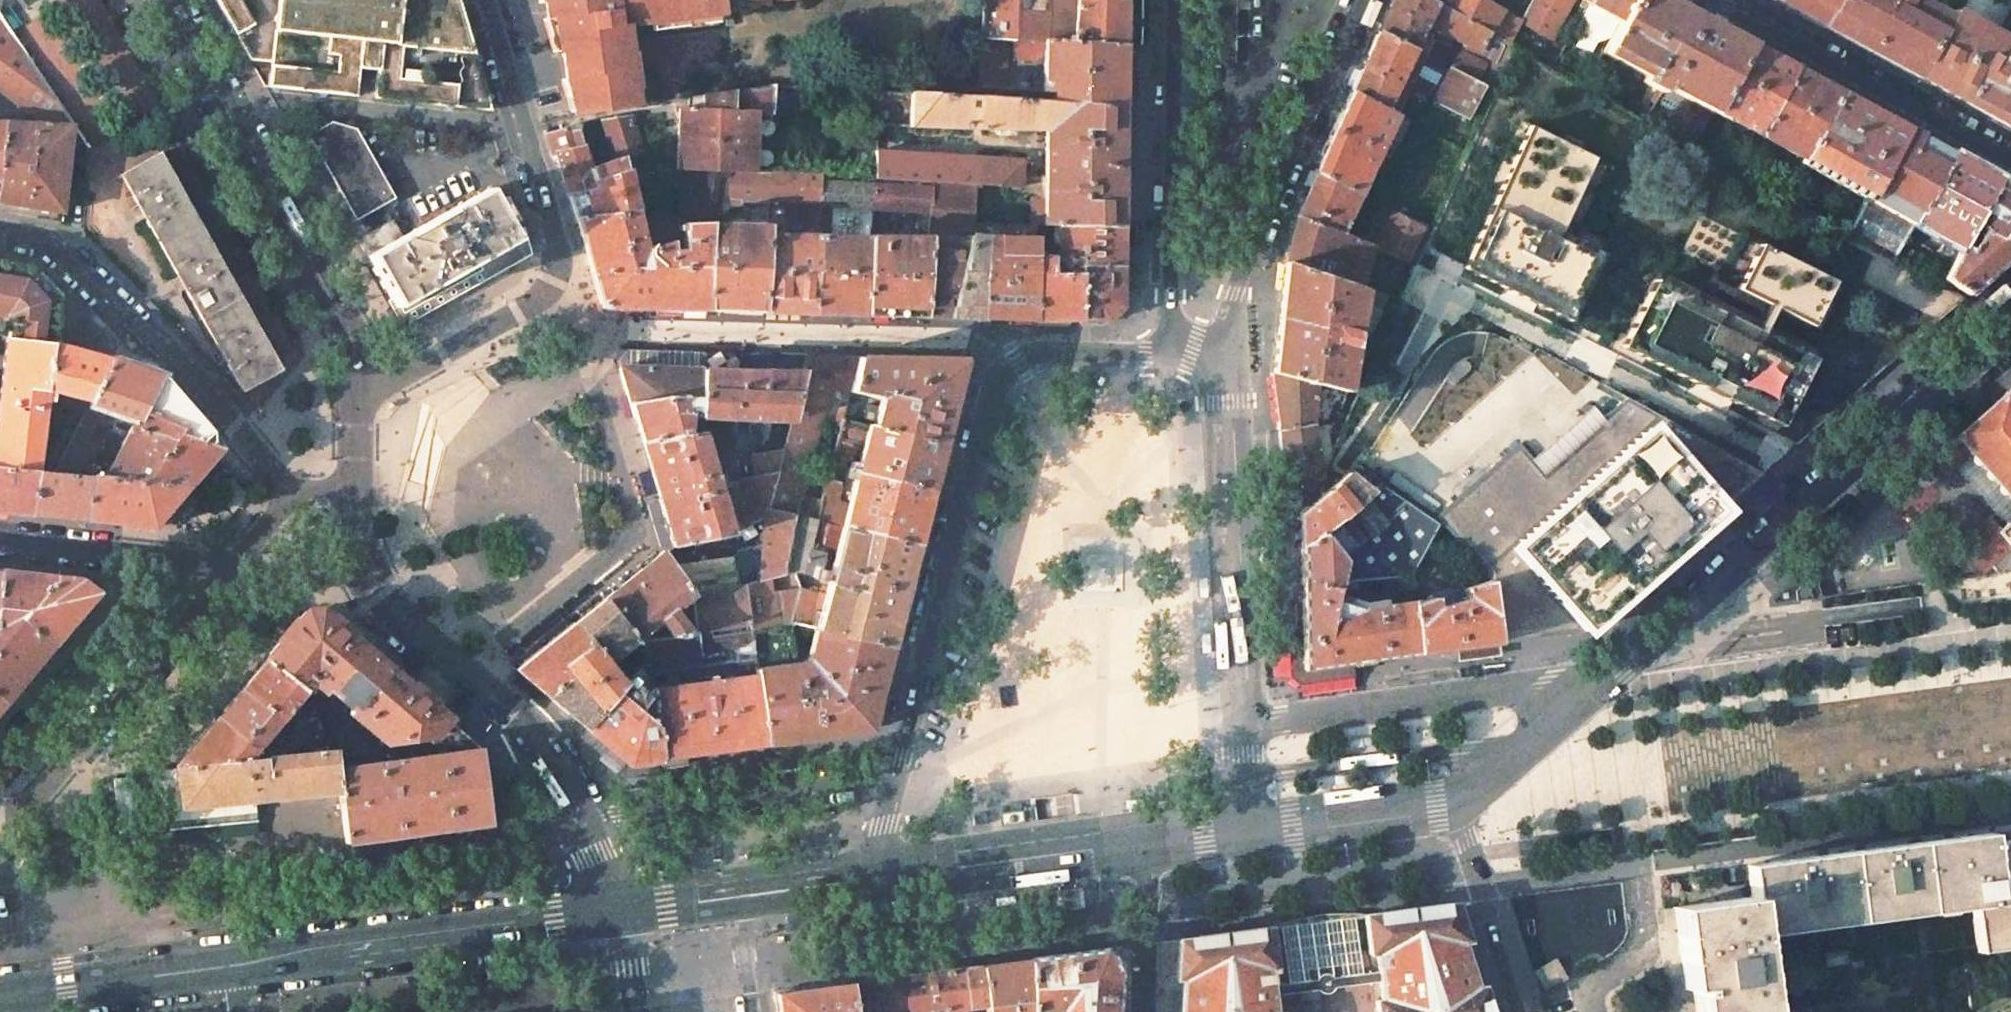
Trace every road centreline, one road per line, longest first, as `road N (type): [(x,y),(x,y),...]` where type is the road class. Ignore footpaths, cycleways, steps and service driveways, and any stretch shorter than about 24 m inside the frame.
road 1 (tertiary): [(1170,351),(1037,353),(1004,371),(891,777)]
road 2 (tertiary): [(1570,709),(2010,327)]
road 3 (secondary): [(164,0),(346,327),(356,402)]
road 4 (secondary): [(575,819),(532,736),(384,600),(360,542),(356,491)]
road 5 (residential): [(0,233),(69,255),(294,491)]
road 6 (secondary): [(231,966),(623,913)]
road 7 (residential): [(1230,352),(1235,293),(1367,0)]
road 8 (residential): [(1247,722),(1230,352)]
road 9 (tertiary): [(1174,0),(1170,351)]
road 10 (residential): [(231,568),(29,804),(0,810)]
road 11 (residential): [(1247,722),(1551,685),(1570,709)]
road 12 (residential): [(1720,0),(2010,160)]
road 13 (residential): [(891,777),(575,819)]
road 14 (residential): [(550,289),(557,241),(486,0)]
road 15 (tertiary): [(873,879),(1149,841)]
road 16 (secondary): [(0,998),(231,966)]
road 17 (residential): [(231,568),(0,542)]
road 18 (residential): [(356,402),(550,289)]
road 19 (residential): [(1519,1011),(1454,799)]
road 20 (tertiary): [(1248,827),(1454,799)]
road 21 (residential): [(1149,841),(1146,1011)]
road 22 (tertiary): [(1454,799),(1570,709)]
road 23 (tertiary): [(738,897),(873,879)]

